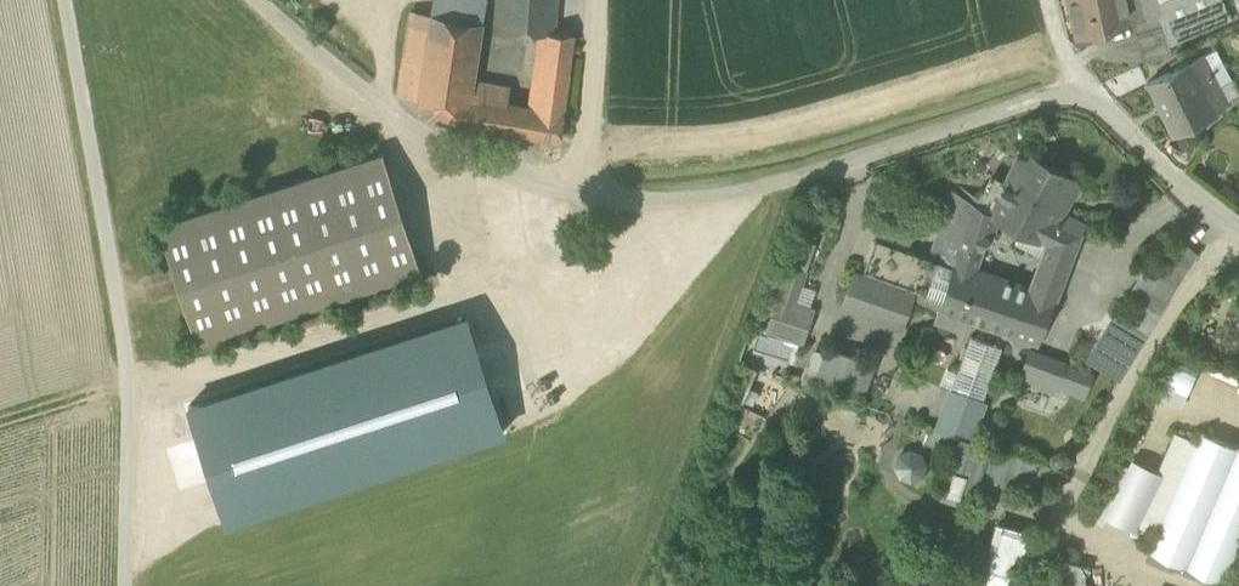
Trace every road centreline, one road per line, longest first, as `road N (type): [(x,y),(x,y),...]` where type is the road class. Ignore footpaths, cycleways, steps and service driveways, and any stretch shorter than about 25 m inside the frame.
road 1 (residential): [(261,0),(376,103),(520,184),(572,194),(724,193),(1077,89)]
road 2 (residential): [(64,0),(129,377),(125,585)]
road 3 (residential): [(1238,230),(1175,183),(1077,89)]
road 4 (track): [(572,194),(597,0)]

